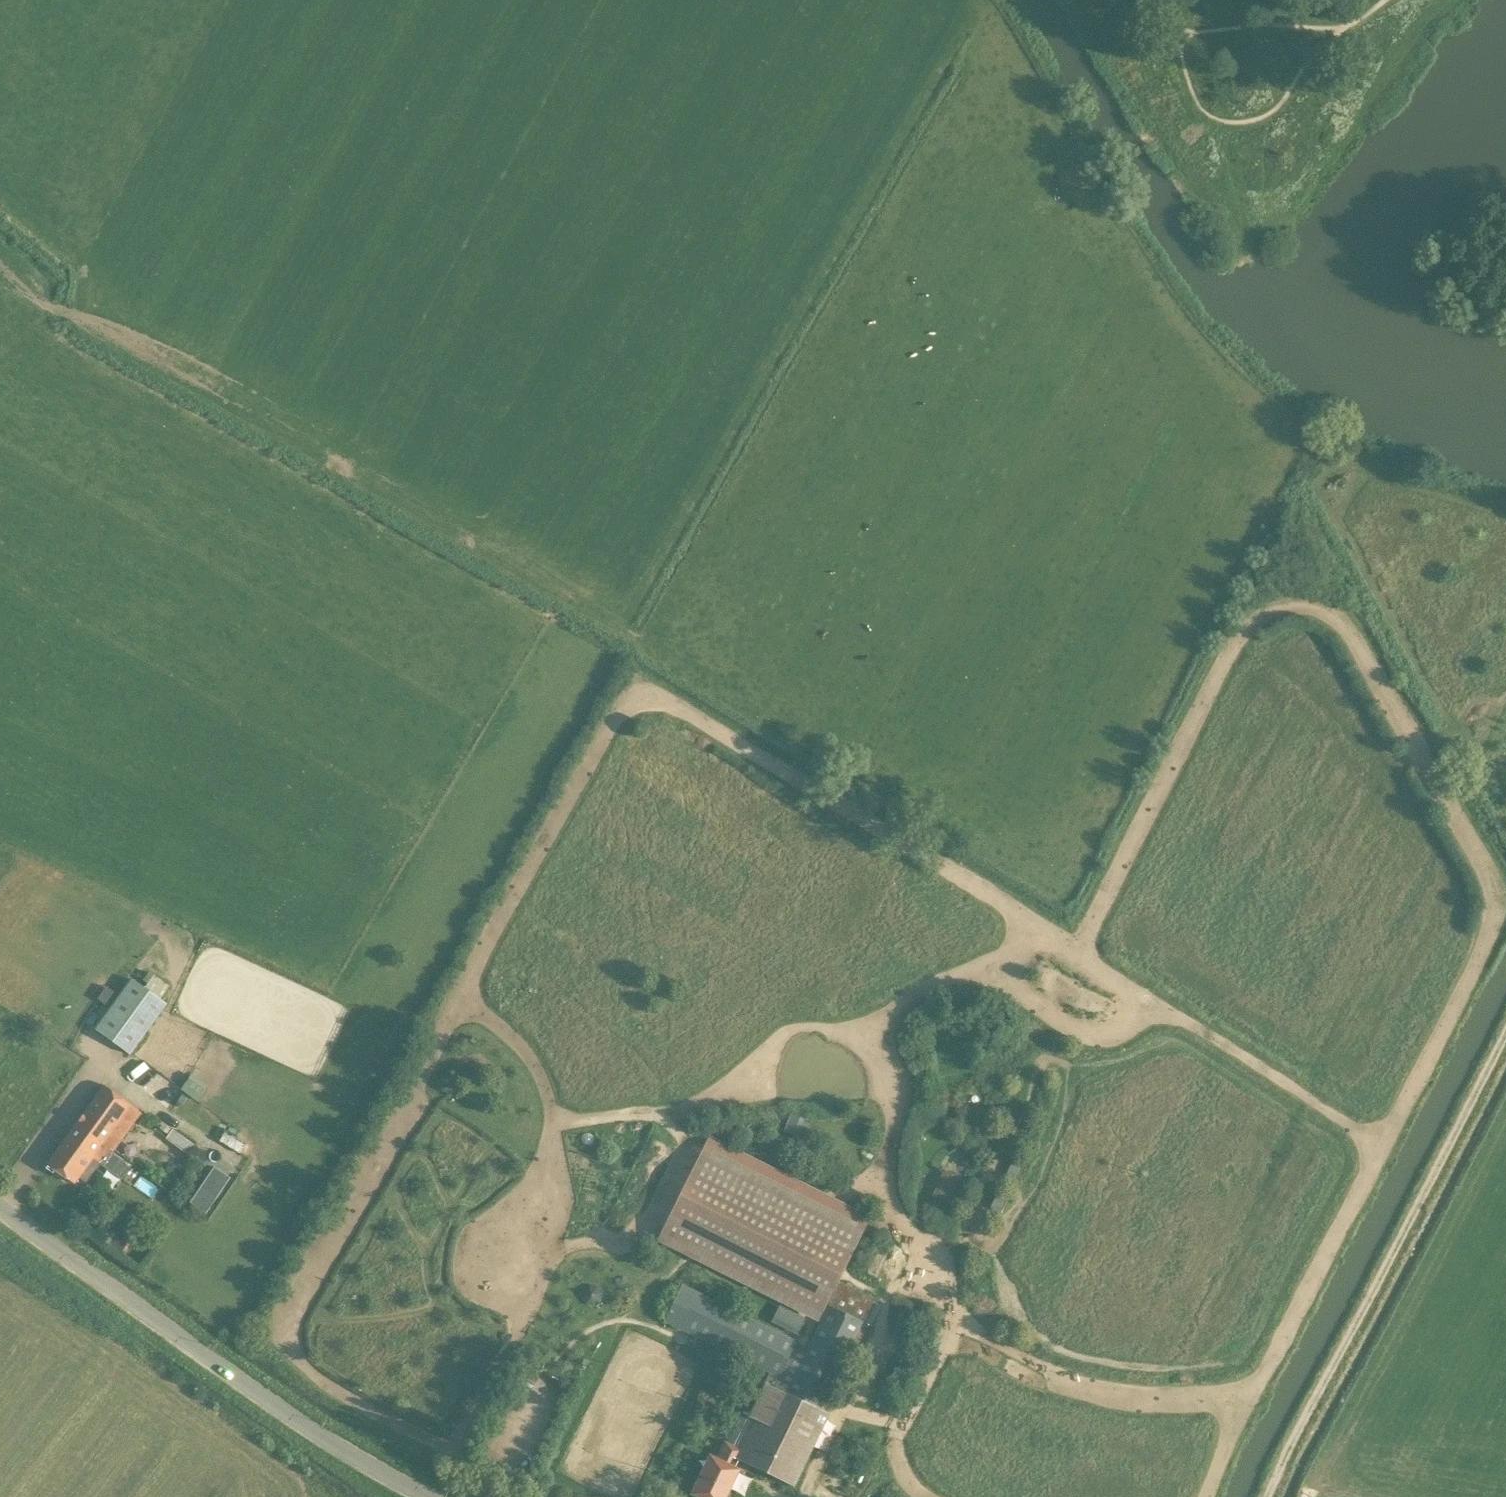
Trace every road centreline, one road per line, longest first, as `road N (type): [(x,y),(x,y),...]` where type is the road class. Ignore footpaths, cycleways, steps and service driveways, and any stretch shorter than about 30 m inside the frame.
road 1 (unclassified): [(435,1496),(284,1412),(0,1205)]

